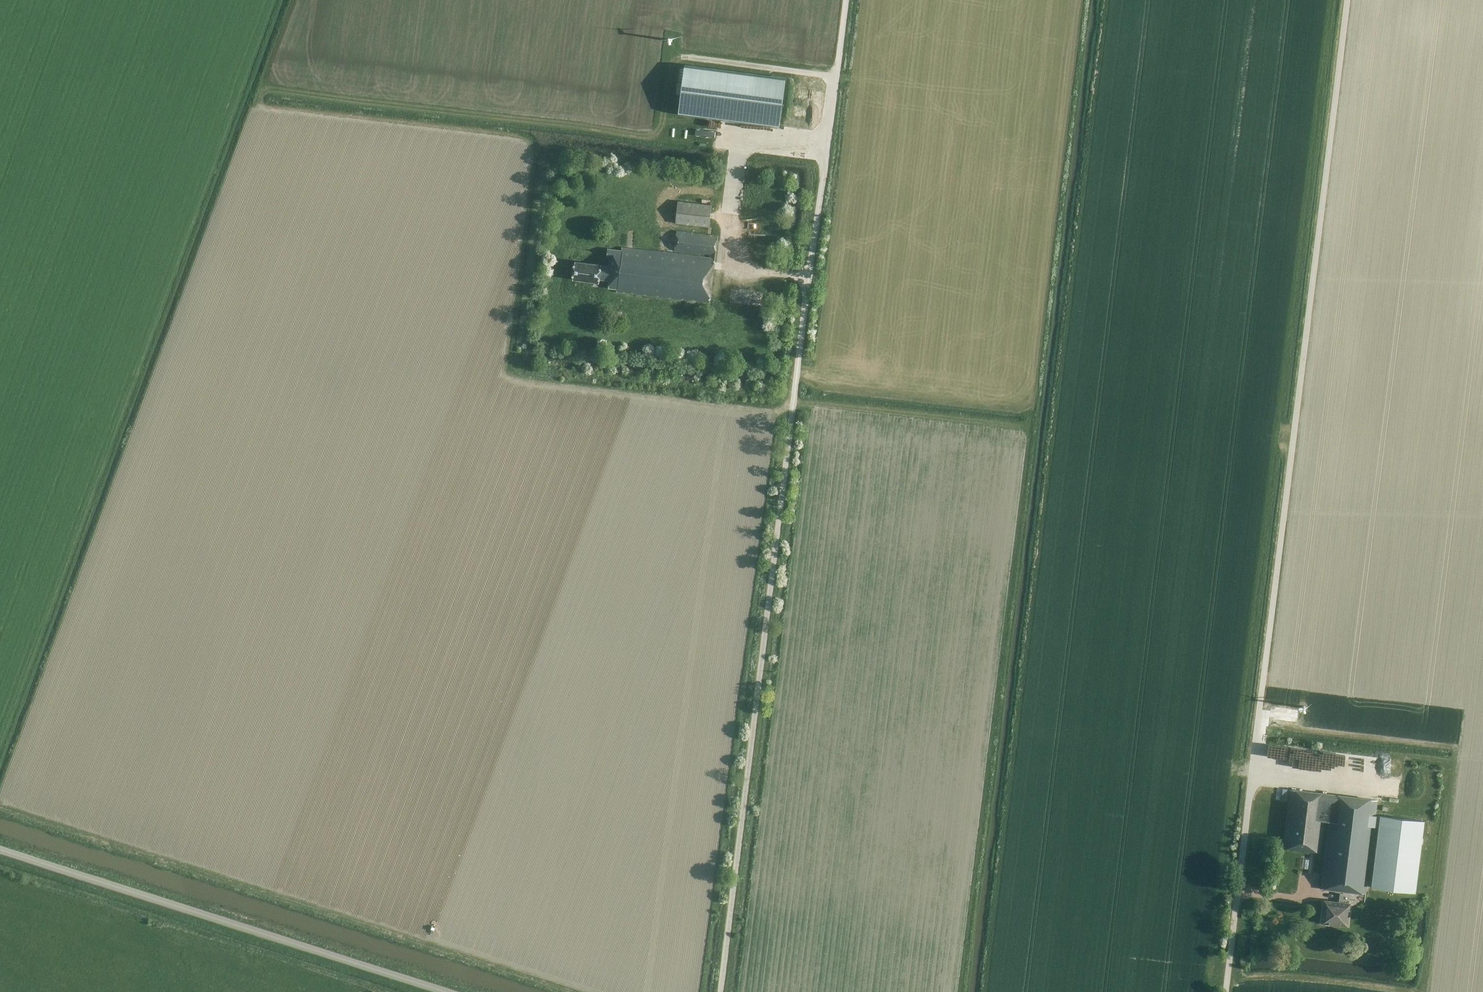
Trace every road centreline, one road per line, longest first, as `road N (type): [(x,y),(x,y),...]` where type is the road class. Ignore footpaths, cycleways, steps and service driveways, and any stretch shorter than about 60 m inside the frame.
road 1 (unclassified): [(447,991),(0,851)]

